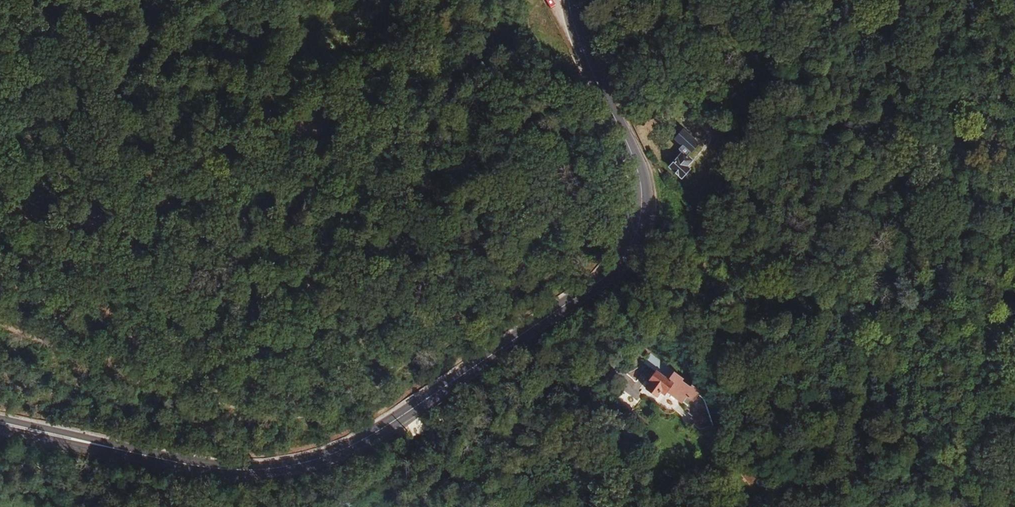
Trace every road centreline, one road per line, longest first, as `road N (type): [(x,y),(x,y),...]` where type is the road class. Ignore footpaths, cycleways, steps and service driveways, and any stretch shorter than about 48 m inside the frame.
road 1 (secondary): [(565,0),(579,47),(643,167),(647,216),(616,274),(394,425),(294,465),(202,465),(0,422)]

